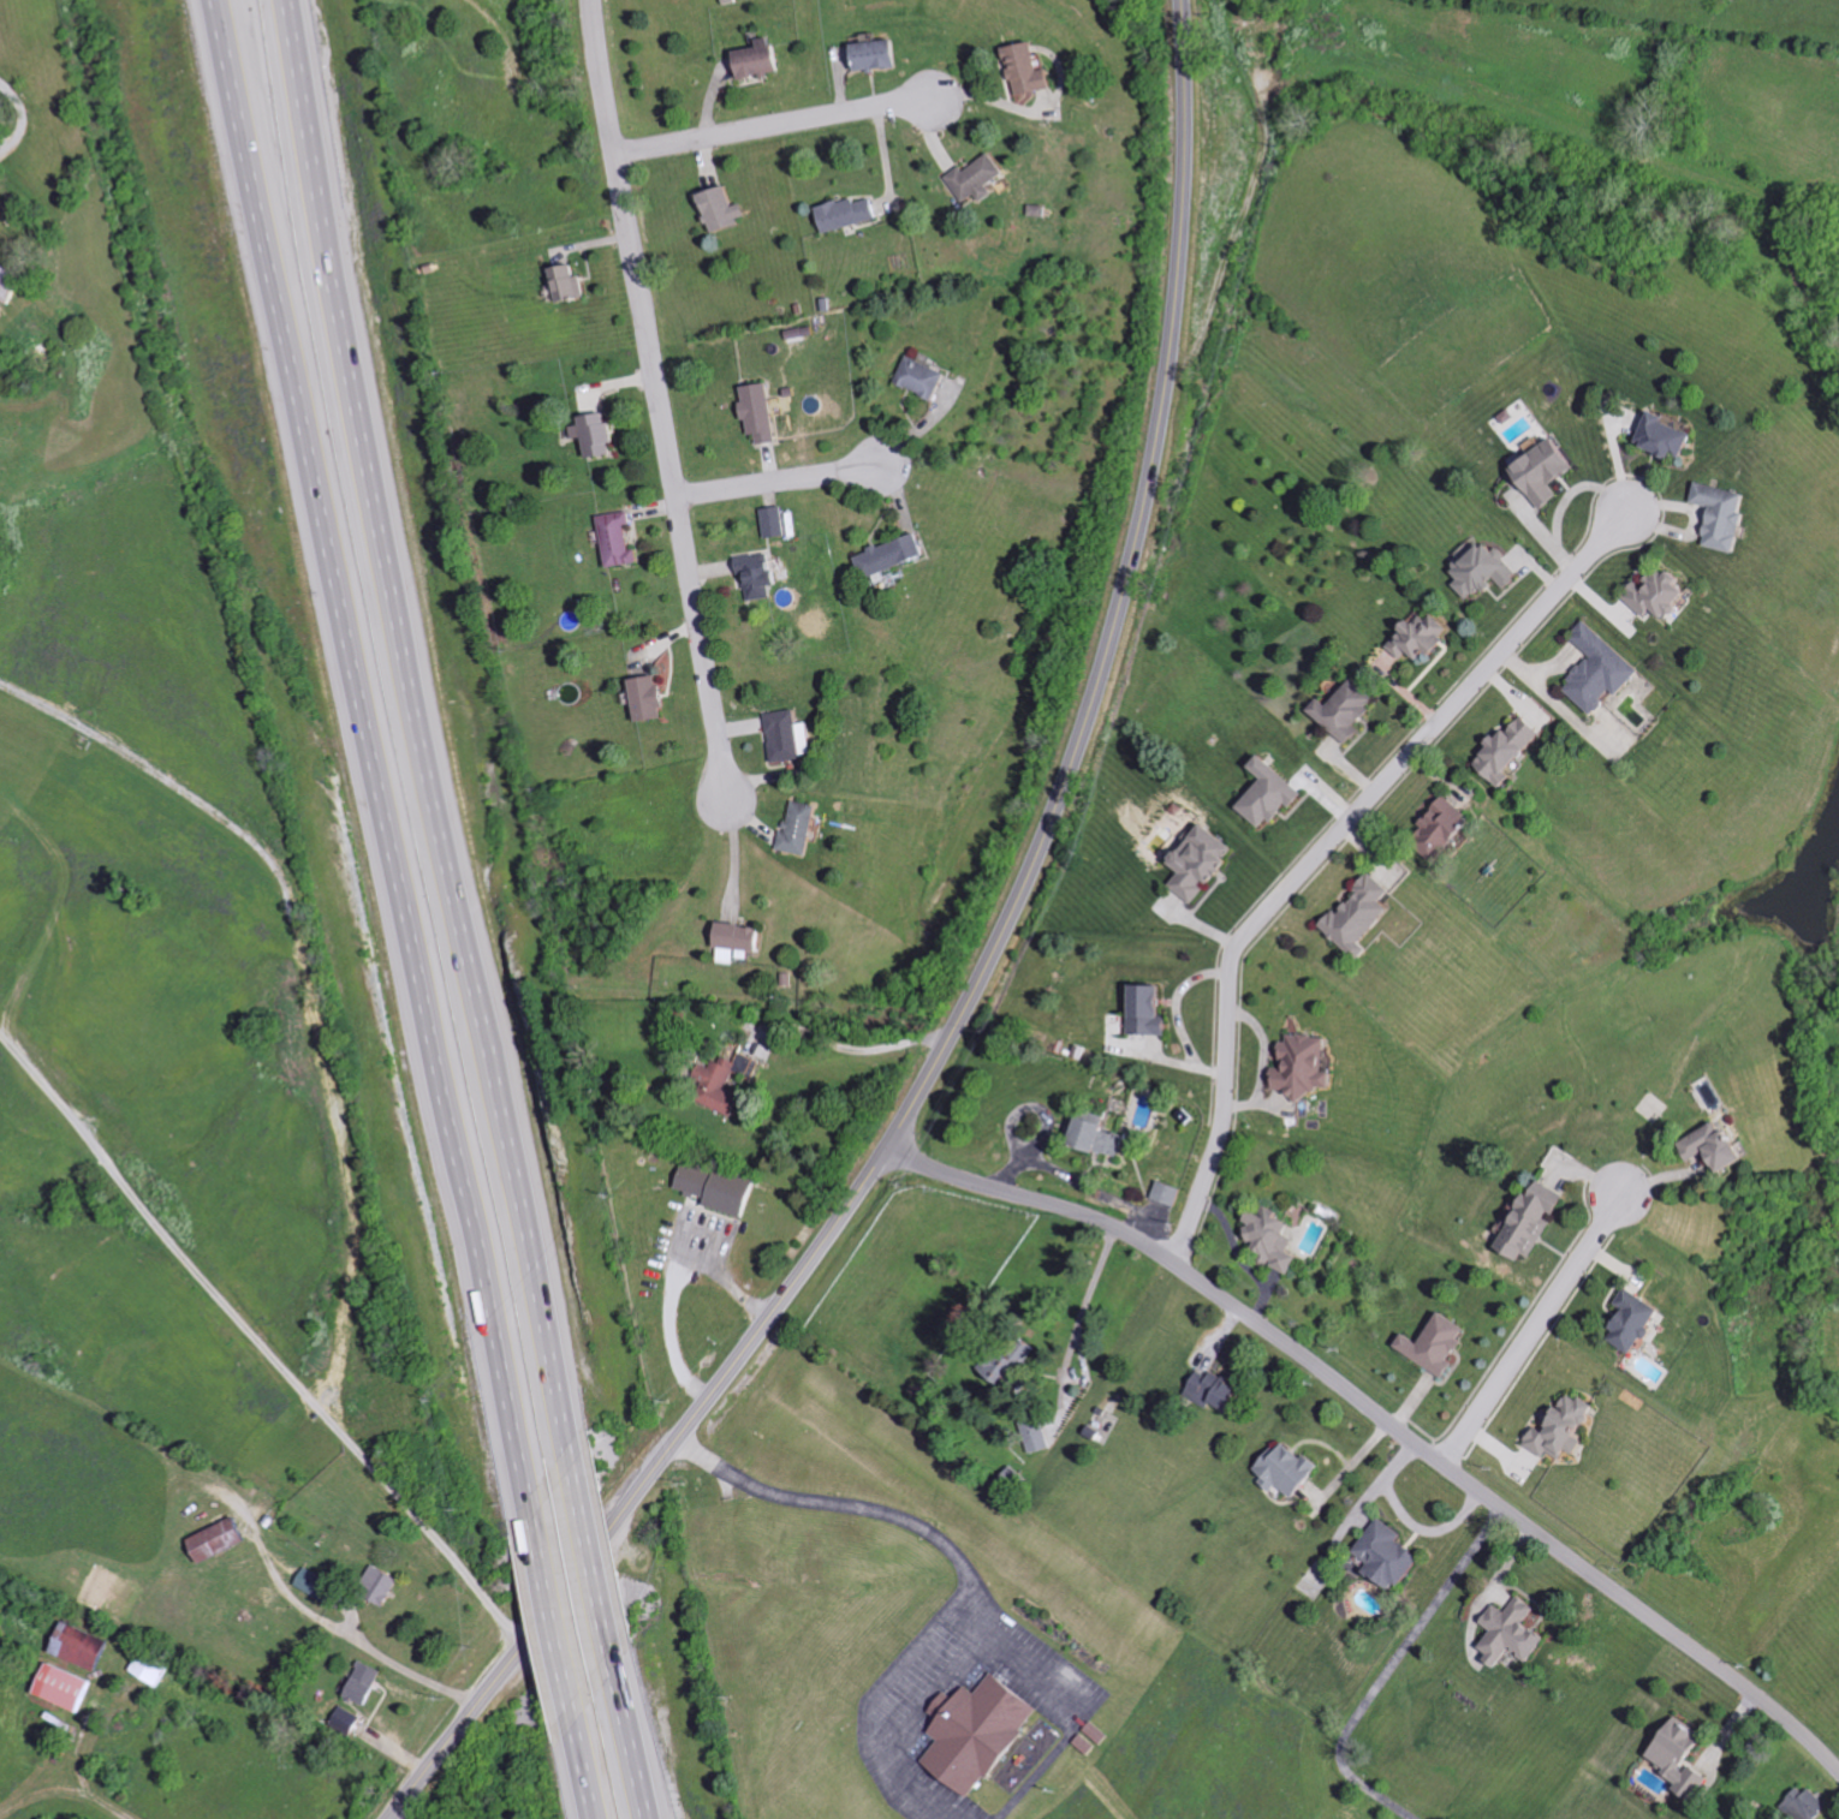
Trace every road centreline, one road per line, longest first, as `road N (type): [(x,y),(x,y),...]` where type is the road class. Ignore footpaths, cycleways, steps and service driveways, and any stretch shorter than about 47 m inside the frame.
road 1 (primary): [(393,1818),(855,1203),(948,1044),(1019,901),(1111,646),(1143,512),(1179,274),(1182,0)]
road 2 (motorway): [(217,0),(531,1509)]
road 3 (motorway): [(573,1468),(398,622),(287,0)]
road 4 (residential): [(1838,1776),(1798,1731),(1174,1265),(1096,1218),(887,1152)]
road 5 (residential): [(1174,1265),(1219,1137),(1230,974),(1242,941),(1629,513)]
road 6 (residential): [(593,0),(595,53),(728,791)]
road 7 (residential): [(1442,1462),(1629,1189)]
road 8 (residential): [(614,157),(926,101)]
road 9 (residential): [(676,501),(880,465)]
road 10 (motorway): [(531,1509),(572,1696)]
road 11 (motorway): [(612,1651),(573,1468)]
road 12 (motorway): [(646,1818),(612,1651)]
road 13 (motorway): [(572,1696),(597,1818)]

